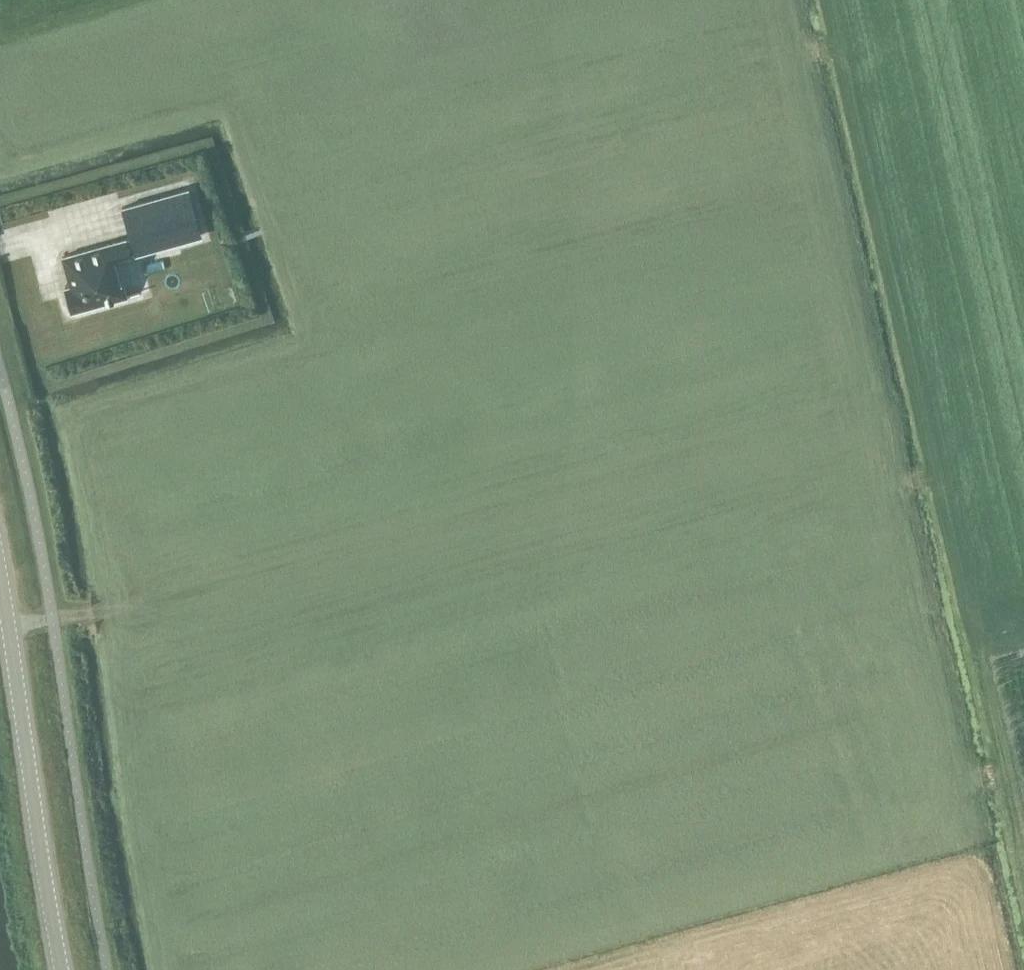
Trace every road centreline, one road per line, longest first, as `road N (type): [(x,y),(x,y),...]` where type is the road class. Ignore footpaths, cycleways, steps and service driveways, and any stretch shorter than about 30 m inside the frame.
road 1 (secondary): [(63,969),(0,589)]

